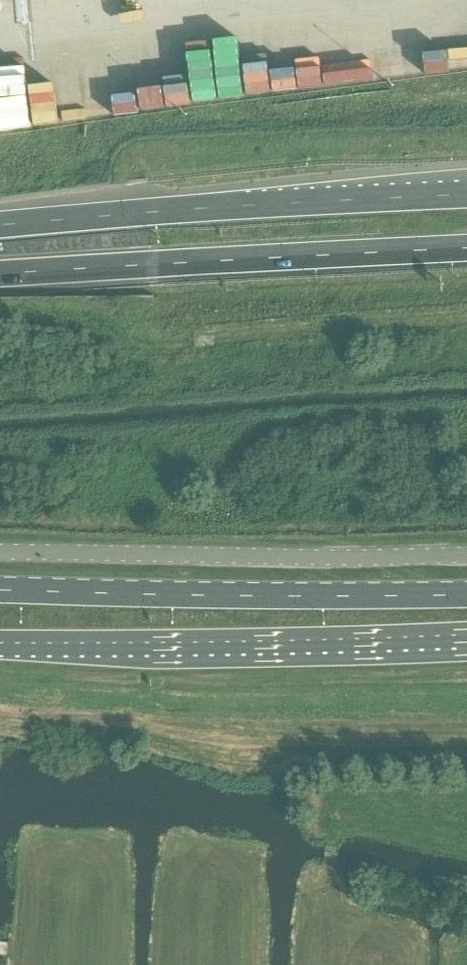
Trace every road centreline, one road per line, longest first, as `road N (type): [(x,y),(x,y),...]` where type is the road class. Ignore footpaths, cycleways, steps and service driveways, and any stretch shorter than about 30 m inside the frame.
road 1 (trunk): [(466,194),(0,226)]
road 2 (trunk): [(0,275),(466,248)]
road 3 (primary): [(0,644),(466,635)]
road 4 (primary): [(466,595),(0,595)]
road 5 (unclassified): [(0,559),(466,559)]

